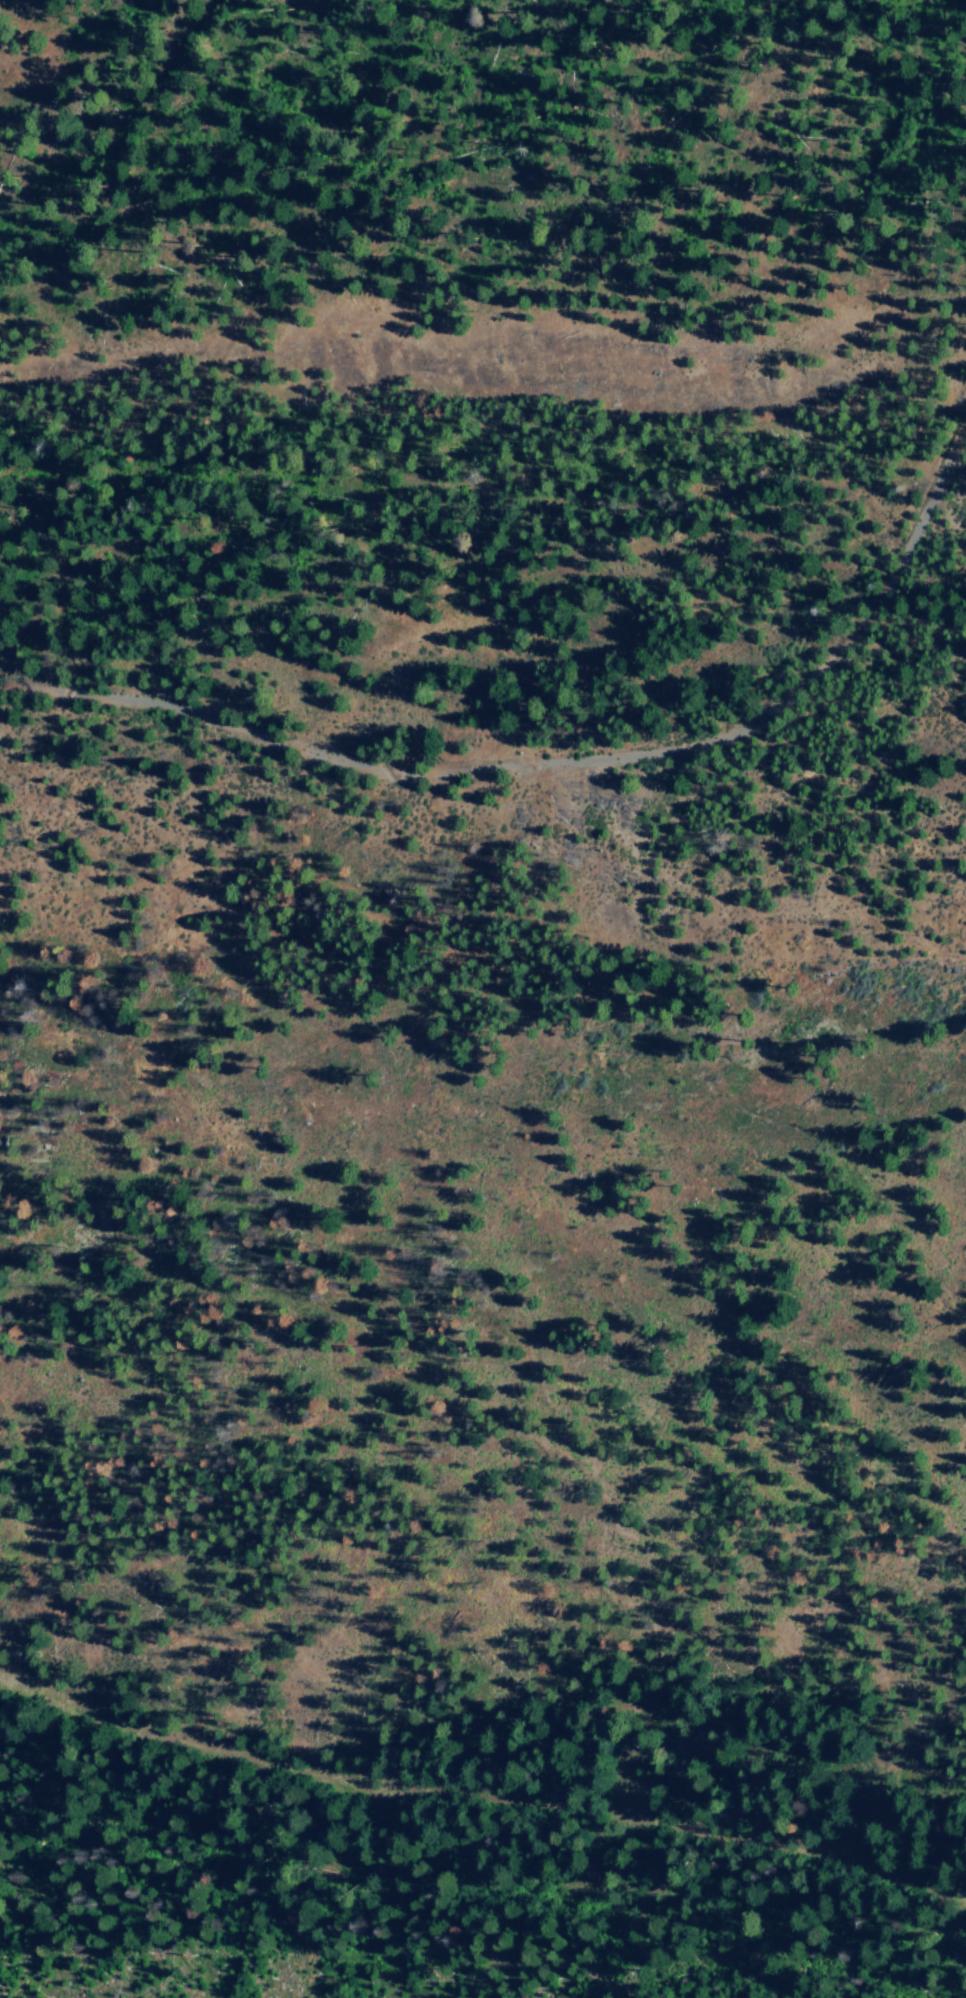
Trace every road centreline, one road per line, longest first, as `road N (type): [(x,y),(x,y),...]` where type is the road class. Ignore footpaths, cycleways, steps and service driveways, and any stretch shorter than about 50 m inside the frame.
road 1 (track): [(965,415),(890,575),(839,648),(724,739),(645,758),(401,775),(290,752),(156,705),(0,688)]
road 2 (track): [(0,1676),(299,1772),(704,1820),(965,1882)]

